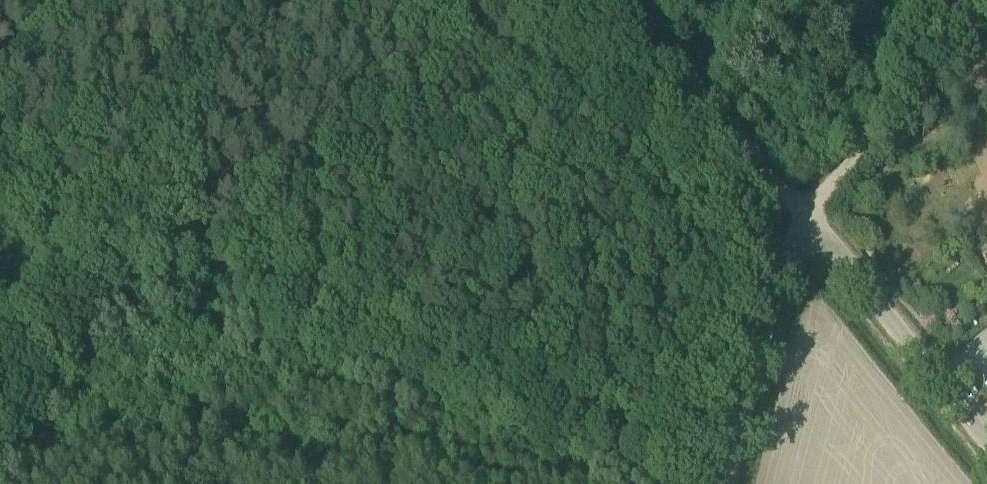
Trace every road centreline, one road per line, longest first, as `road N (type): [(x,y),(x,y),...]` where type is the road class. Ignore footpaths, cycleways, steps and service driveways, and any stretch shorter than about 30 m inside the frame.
road 1 (track): [(722,483),(128,240)]
road 2 (unclassified): [(986,432),(806,214),(779,264),(729,483)]
road 3 (track): [(636,0),(806,214)]
road 4 (track): [(963,0),(806,214)]
road 5 (track): [(128,240),(0,411)]
road 6 (track): [(128,240),(0,182)]

